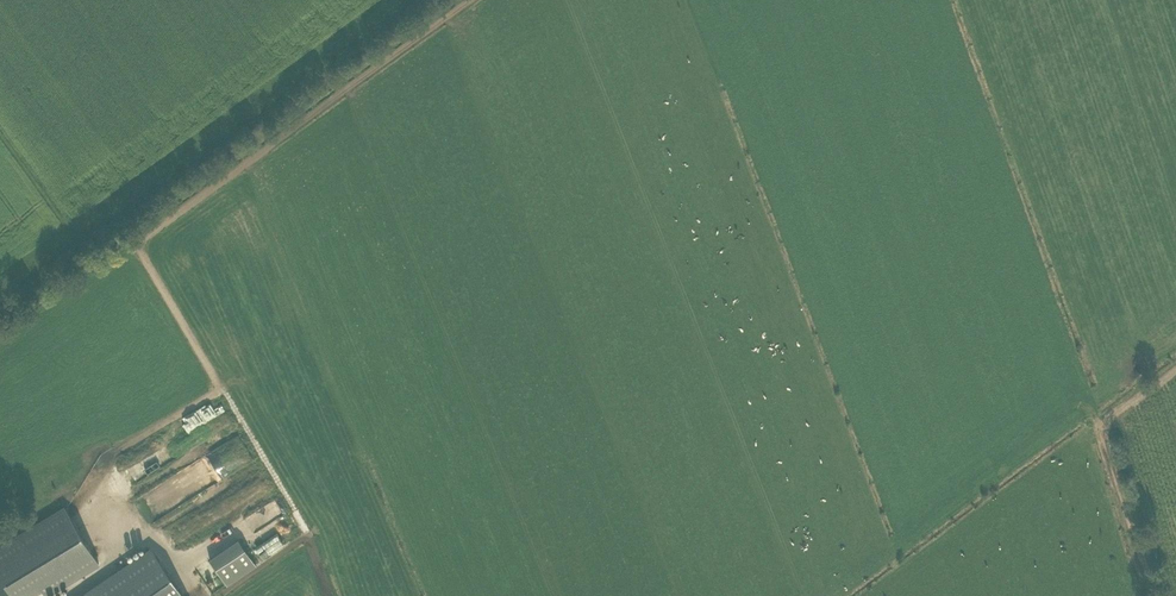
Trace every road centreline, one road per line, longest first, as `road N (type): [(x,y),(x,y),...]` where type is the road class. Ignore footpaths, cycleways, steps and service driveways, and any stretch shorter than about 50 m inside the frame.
road 1 (track): [(1150,595),(1103,421),(1175,369)]

